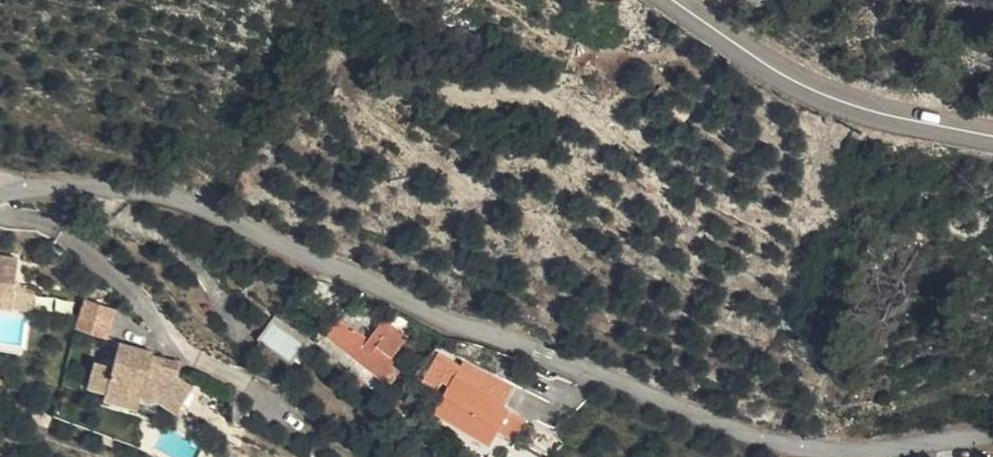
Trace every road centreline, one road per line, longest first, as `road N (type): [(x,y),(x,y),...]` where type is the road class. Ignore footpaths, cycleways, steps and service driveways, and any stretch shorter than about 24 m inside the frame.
road 1 (unclassified): [(19,192),(125,191),(191,205),(451,330),(784,448),(841,454),(992,444)]
road 2 (secondary): [(992,141),(879,118),(821,96),(667,0)]

